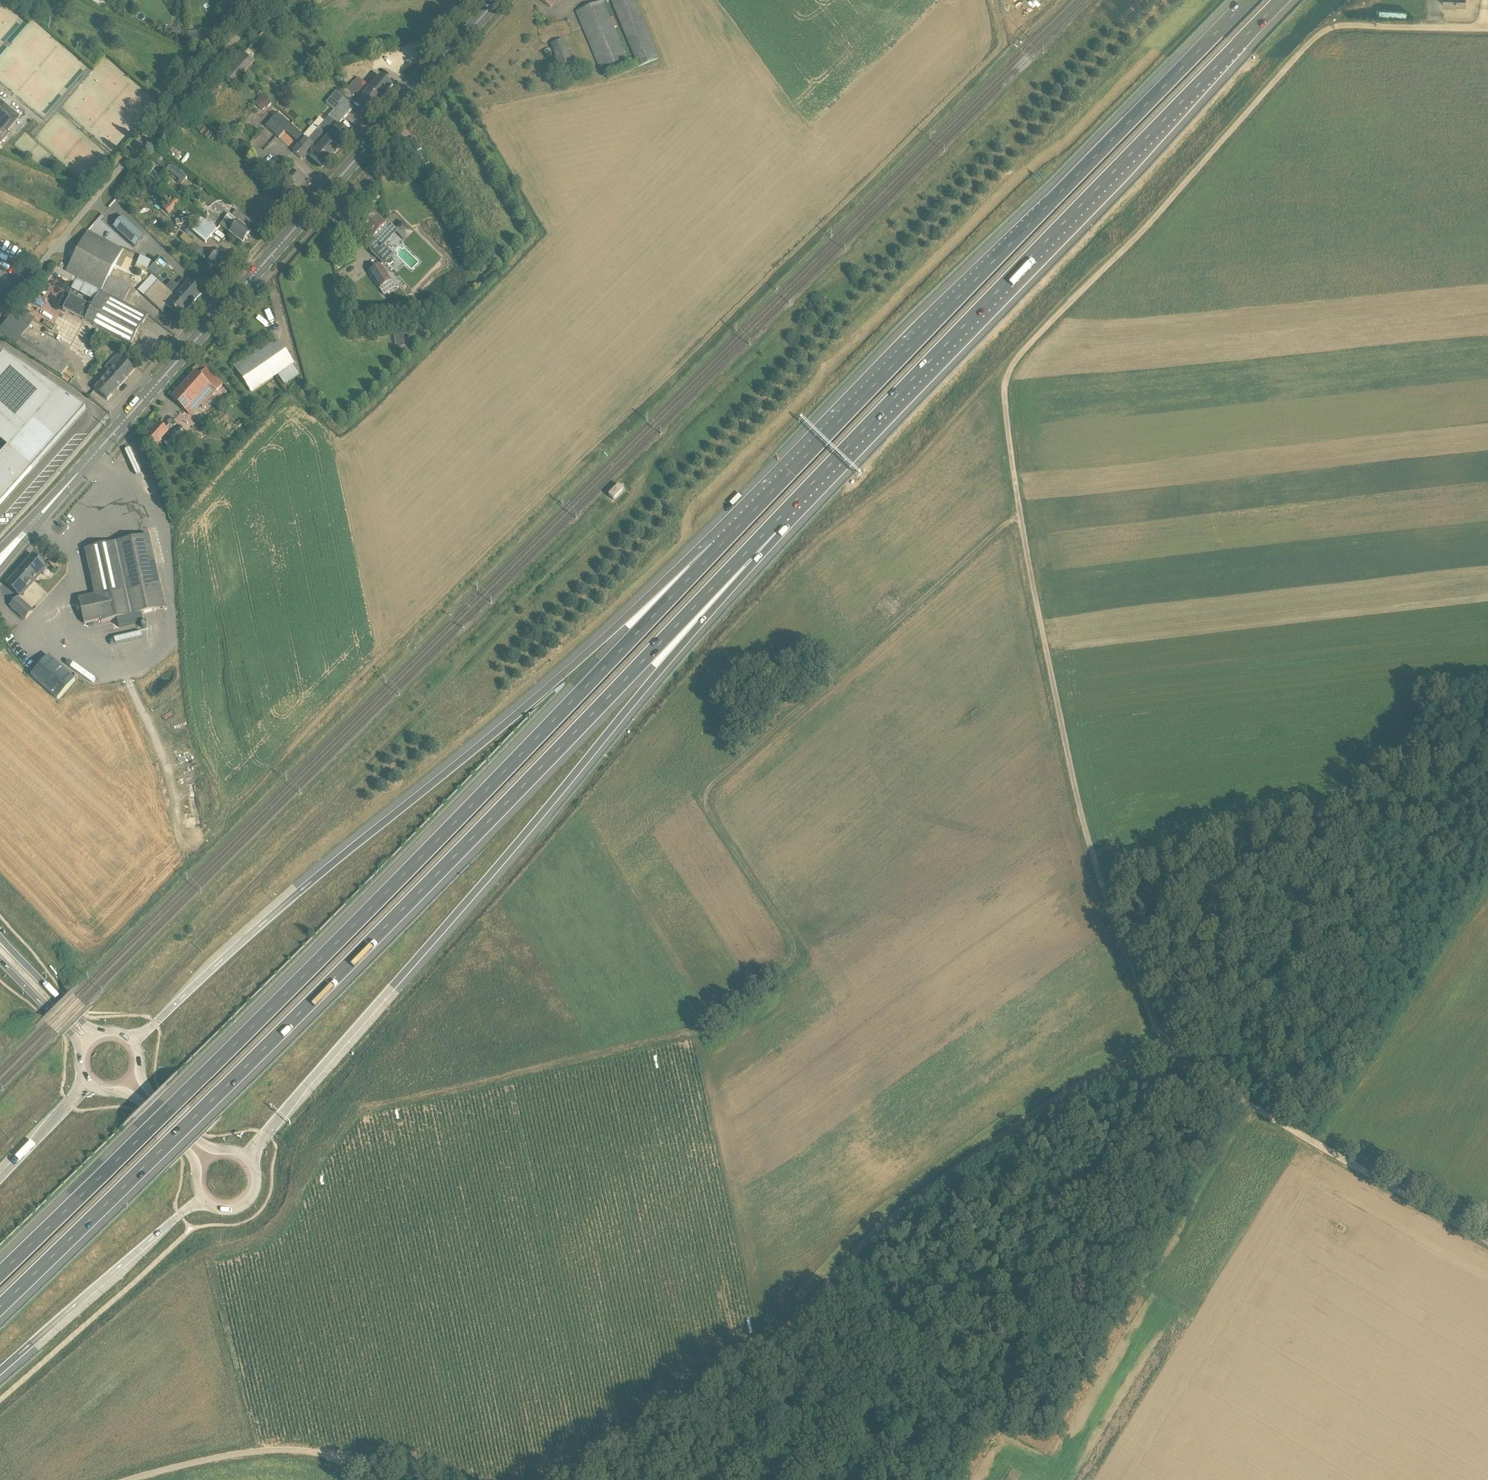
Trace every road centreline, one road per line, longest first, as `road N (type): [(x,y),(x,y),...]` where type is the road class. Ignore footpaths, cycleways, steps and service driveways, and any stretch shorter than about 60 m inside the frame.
road 1 (motorway): [(0,1308),(395,919),(779,518)]
road 2 (unclassified): [(1487,1236),(1169,1056),(1115,923),(1079,800),(1018,513),(1005,376)]
road 3 (motorway): [(717,548),(450,827),(0,1273)]
road 4 (motorway): [(250,1161),(779,518)]
road 5 (motorway): [(717,548),(299,892),(134,1041)]
road 6 (motorway): [(1247,0),(717,548)]
road 7 (track): [(1169,1056),(1005,1148),(856,1255),(765,1351),(545,1479)]
road 8 (secondary): [(1,560),(499,0)]
road 9 (motorway): [(779,518),(1282,0)]
road 10 (track): [(1018,513),(708,793),(705,802),(796,951),(719,1020)]
road 11 (track): [(1487,31),(1373,27),(1310,39),(1172,200),(1058,311)]
road 12 (residential): [(0,312),(273,0)]
road 13 (track): [(1487,837),(1169,1056)]
road 14 (motorway): [(0,1370),(205,1202)]
road 15 (unclassified): [(377,1479),(329,1455),(289,1449),(126,1479)]
road 16 (secondary): [(86,1083),(133,1097),(192,1156),(205,1202)]
road 17 (secondary): [(250,1161),(202,1143),(145,1083),(134,1041)]
road 18 (track): [(917,133),(1005,45),(995,0)]
road 19 (secondary): [(98,1033),(0,937)]
road 20 (motorway): [(86,1083),(0,1178)]
road 21 (secondary): [(0,960),(81,1049)]

